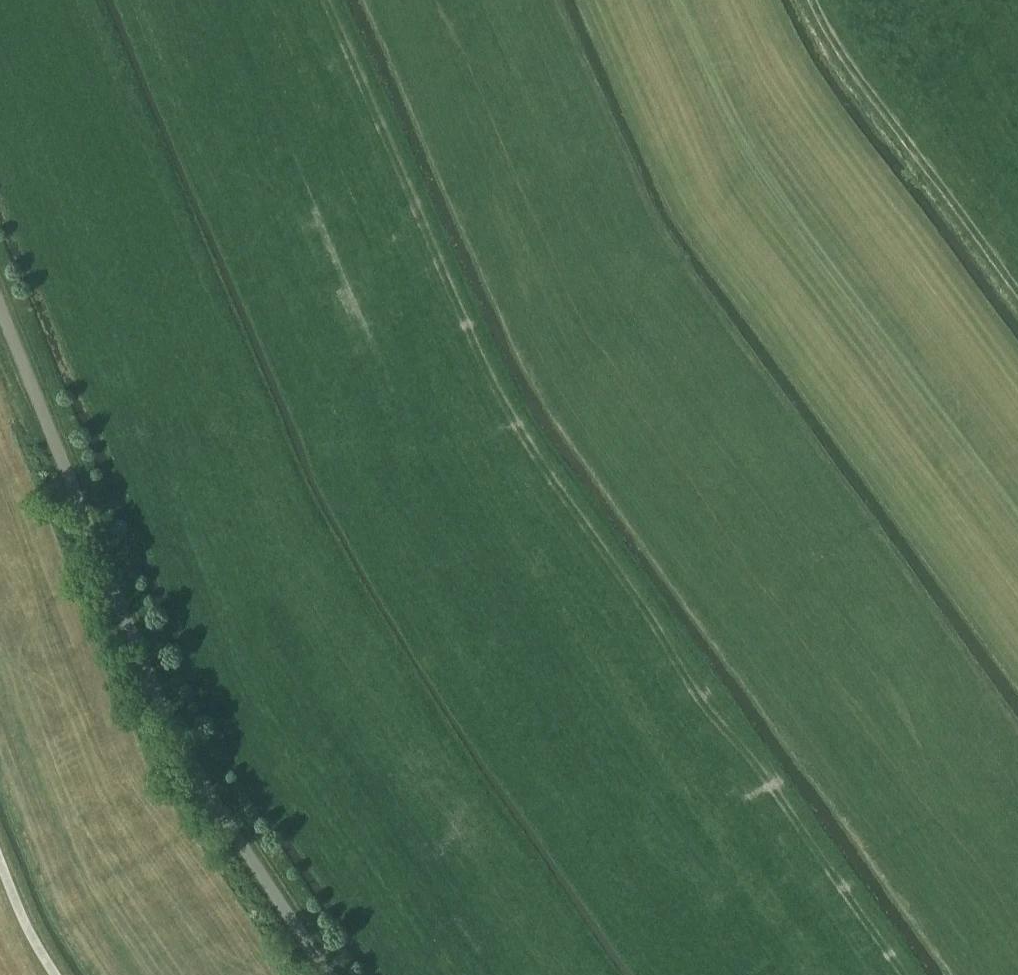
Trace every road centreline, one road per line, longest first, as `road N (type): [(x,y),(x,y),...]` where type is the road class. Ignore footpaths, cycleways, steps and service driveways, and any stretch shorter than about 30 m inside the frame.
road 1 (track): [(1017,296),(832,38),(814,0)]
road 2 (track): [(56,974),(31,936),(0,856)]

